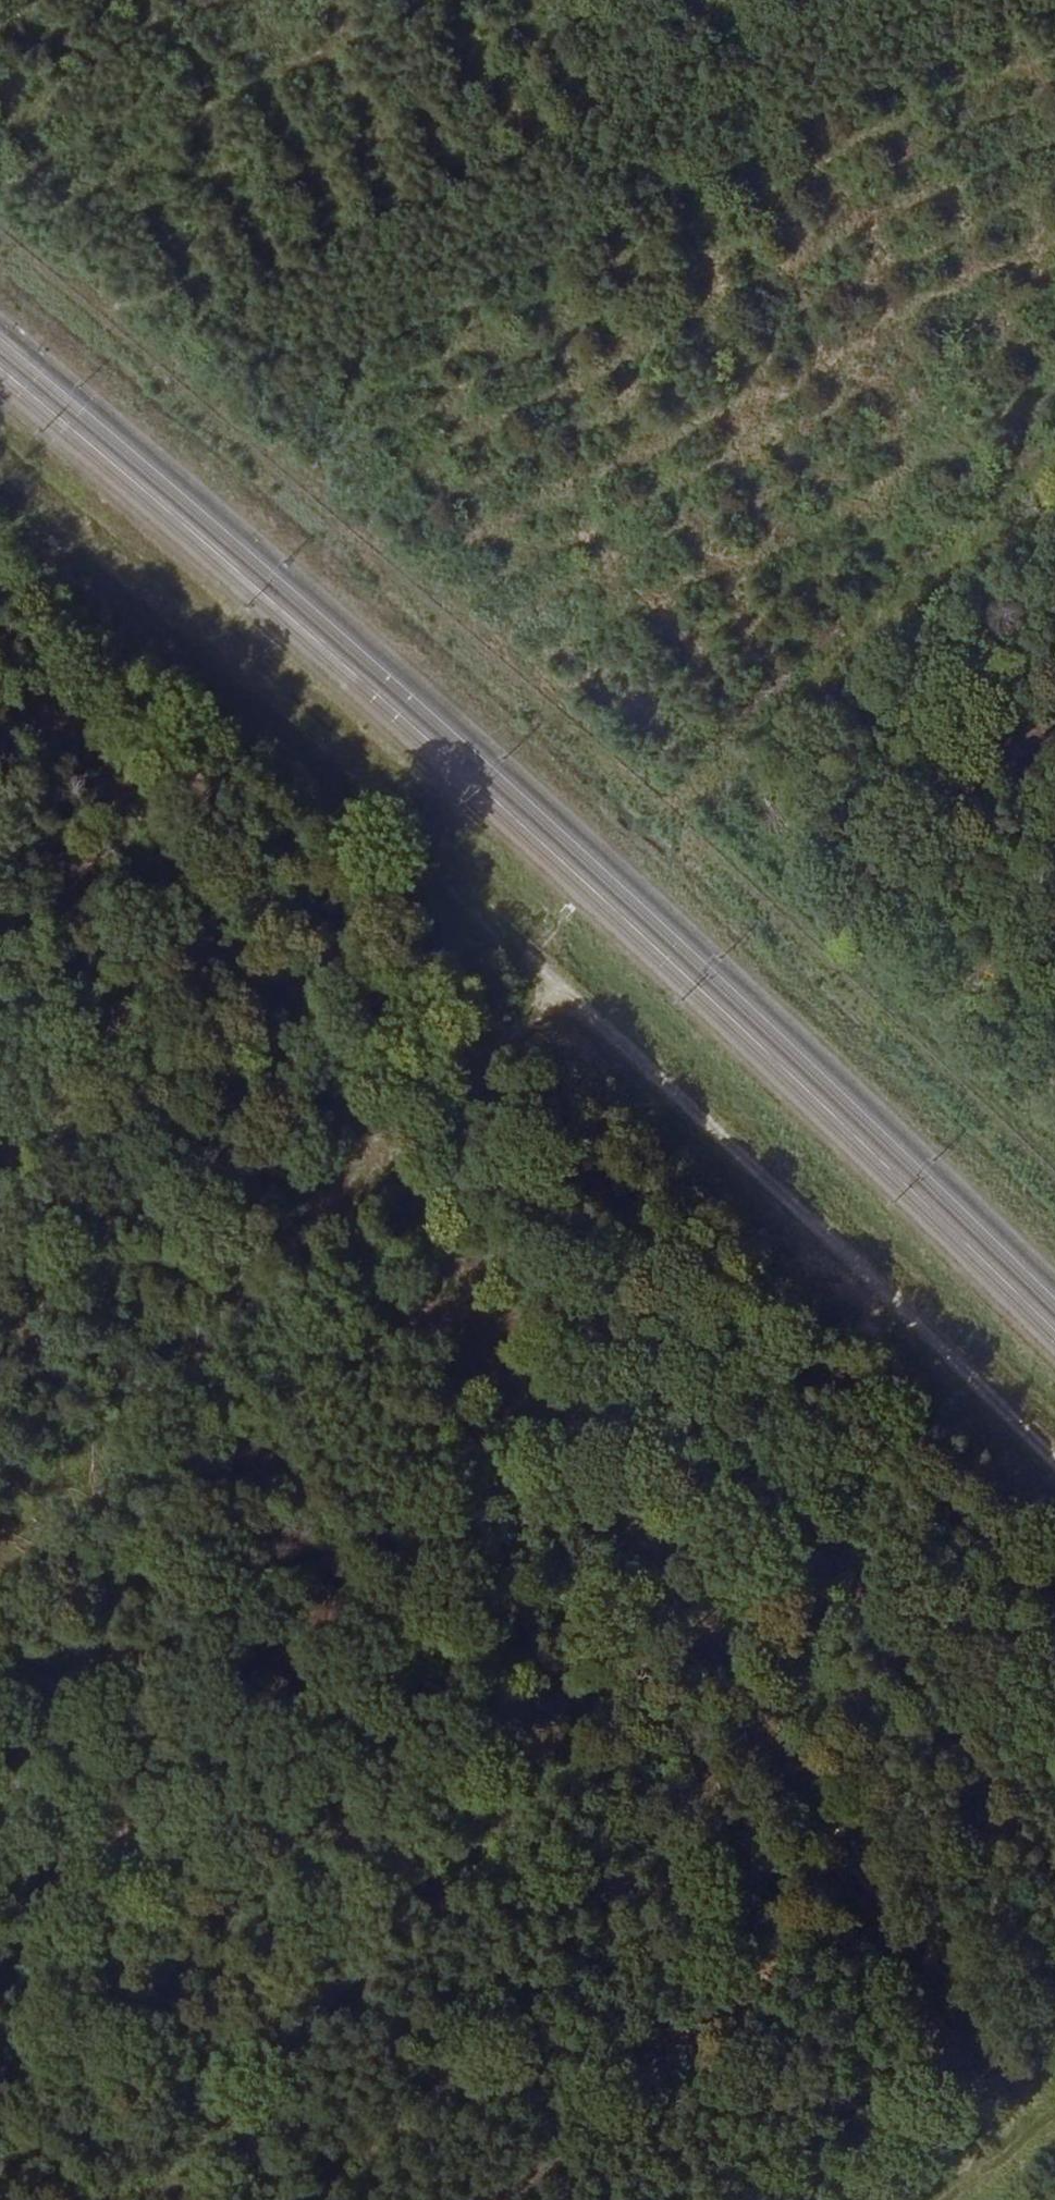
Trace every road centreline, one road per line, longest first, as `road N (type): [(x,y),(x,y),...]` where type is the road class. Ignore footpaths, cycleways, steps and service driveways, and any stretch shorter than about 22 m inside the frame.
road 1 (track): [(0,1577),(531,973),(905,1313),(1054,1463)]
road 2 (track): [(941,2199),(1054,2111)]

